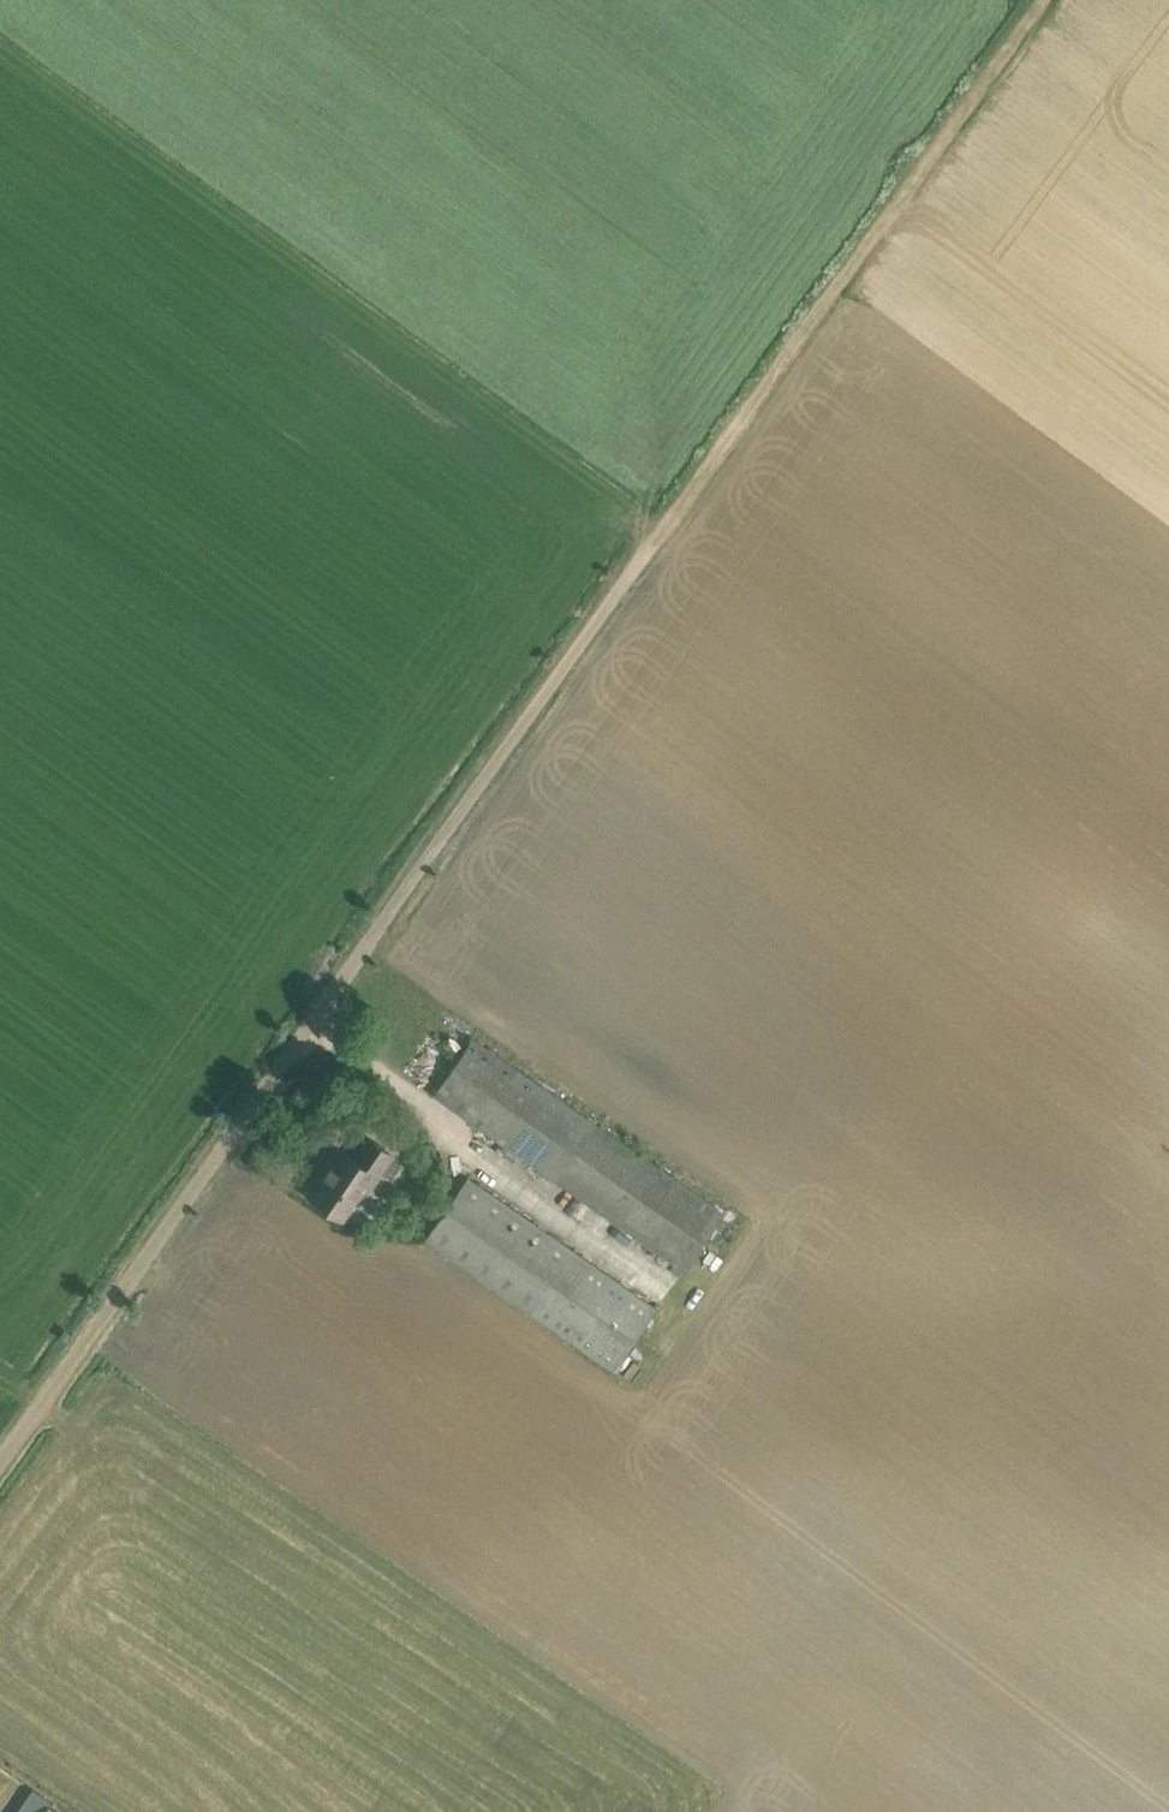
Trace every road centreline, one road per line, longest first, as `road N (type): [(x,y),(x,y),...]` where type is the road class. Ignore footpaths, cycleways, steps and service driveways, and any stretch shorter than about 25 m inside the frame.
road 1 (unclassified): [(0,1450),(676,508)]
road 2 (track): [(1043,0),(676,508)]

